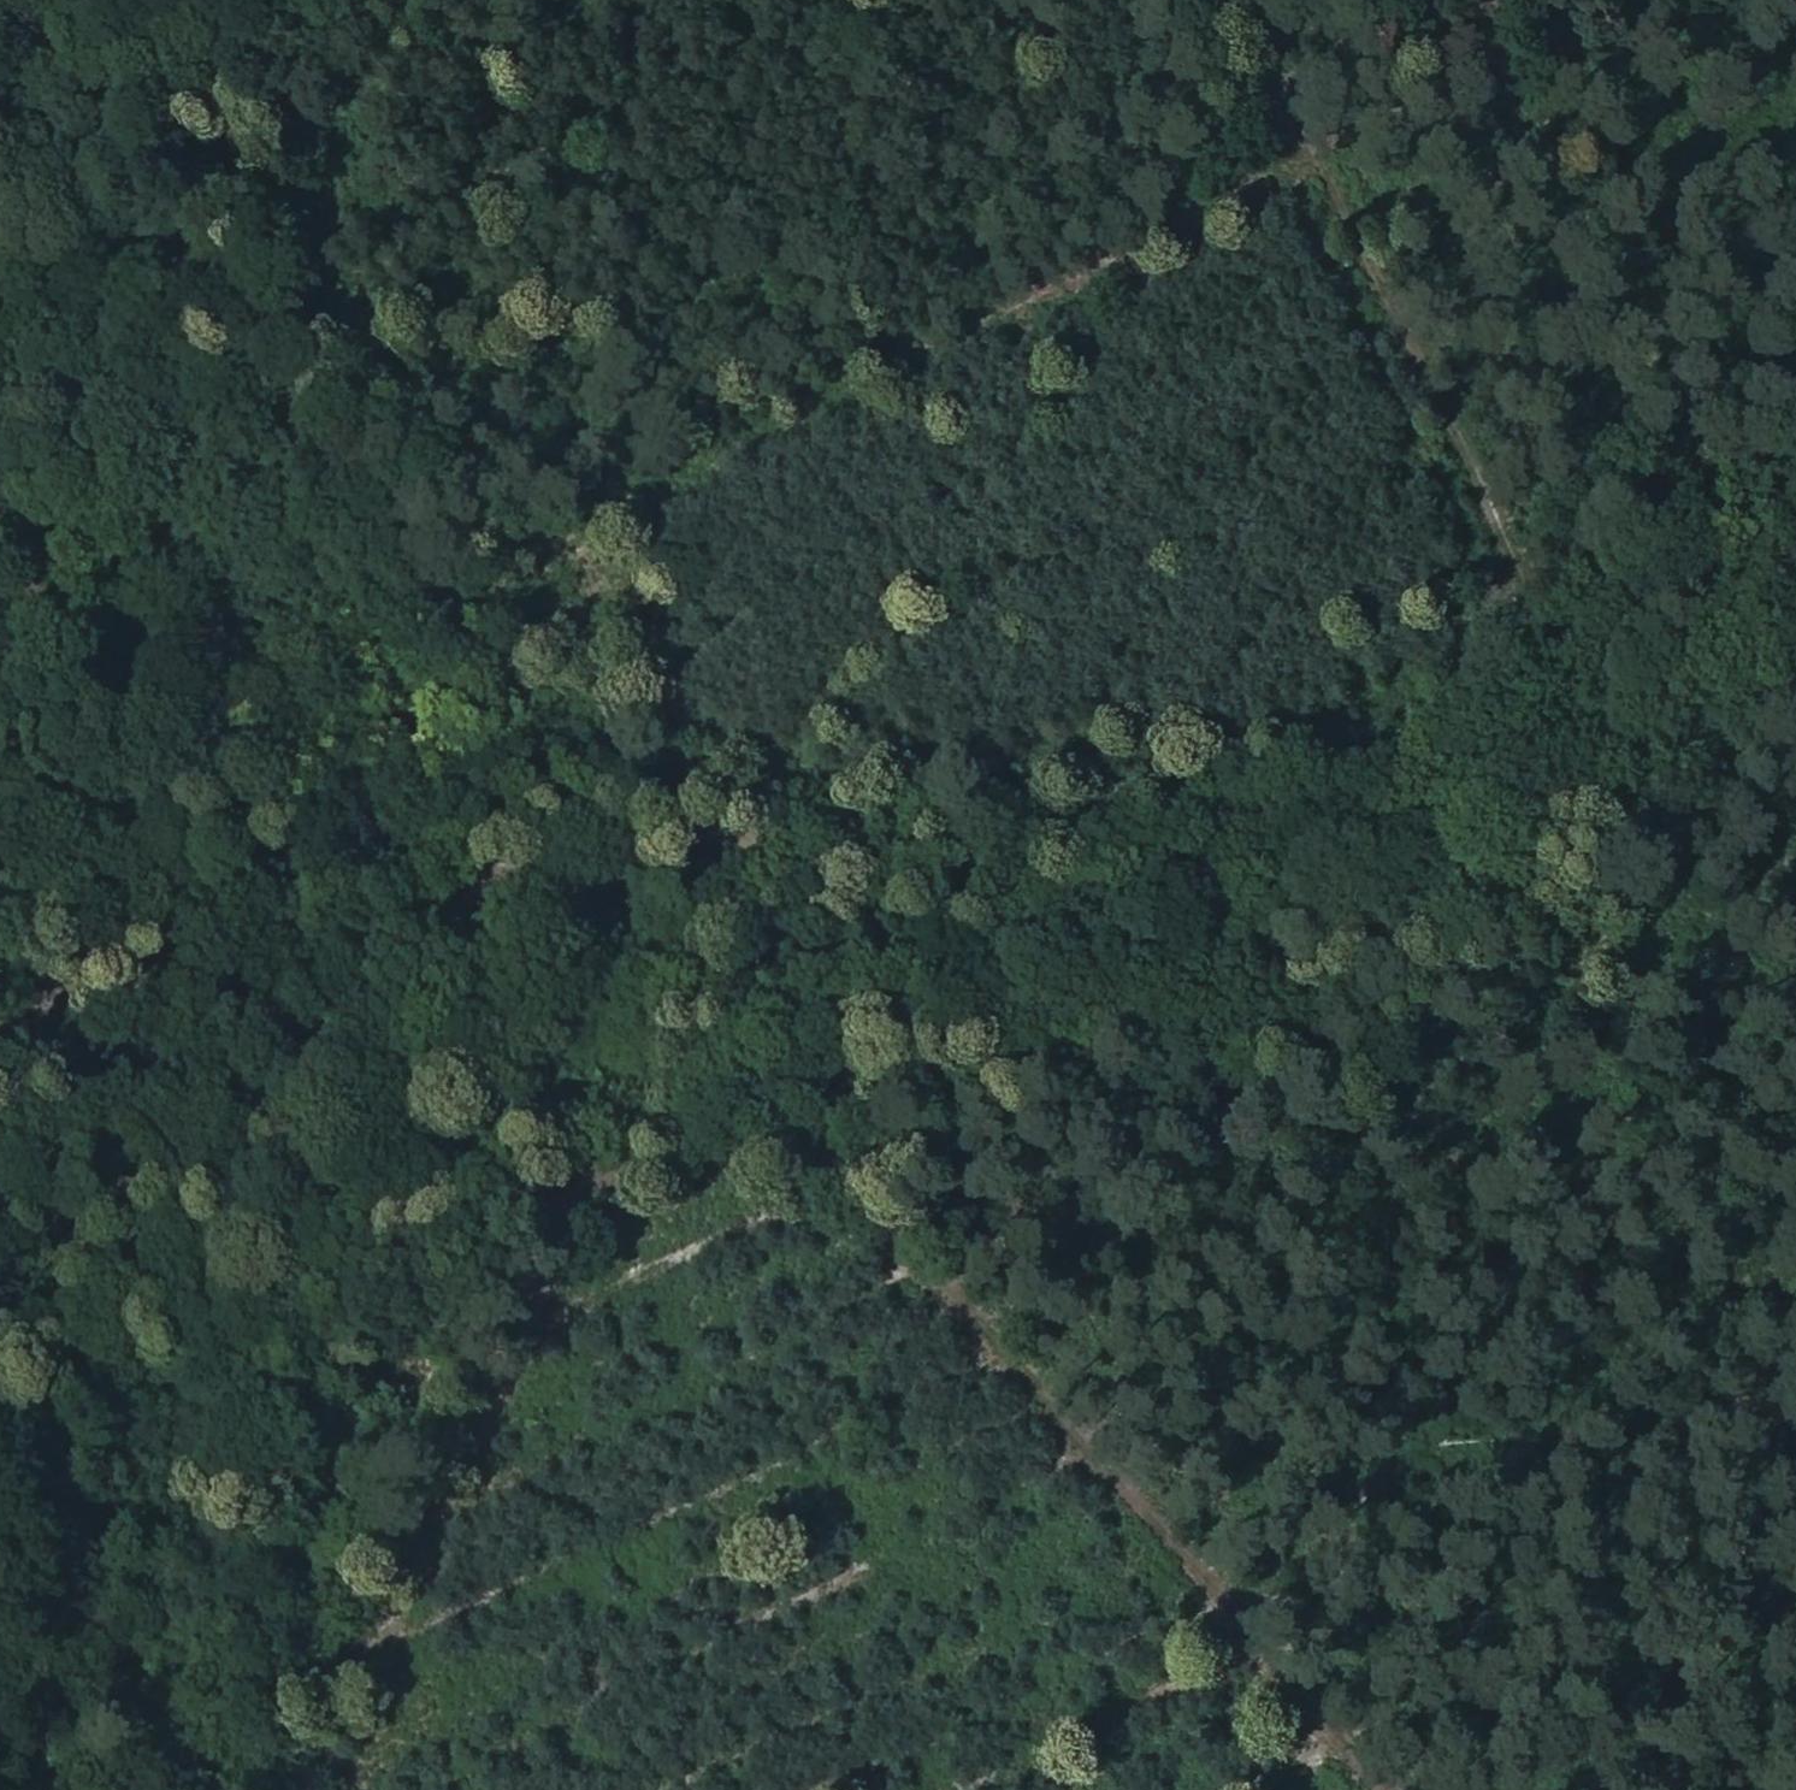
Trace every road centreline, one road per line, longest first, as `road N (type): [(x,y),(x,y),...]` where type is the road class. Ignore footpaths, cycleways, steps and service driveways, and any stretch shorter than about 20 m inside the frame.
road 1 (track): [(1367,1789),(779,1079)]
road 2 (track): [(1550,663),(1795,542)]

